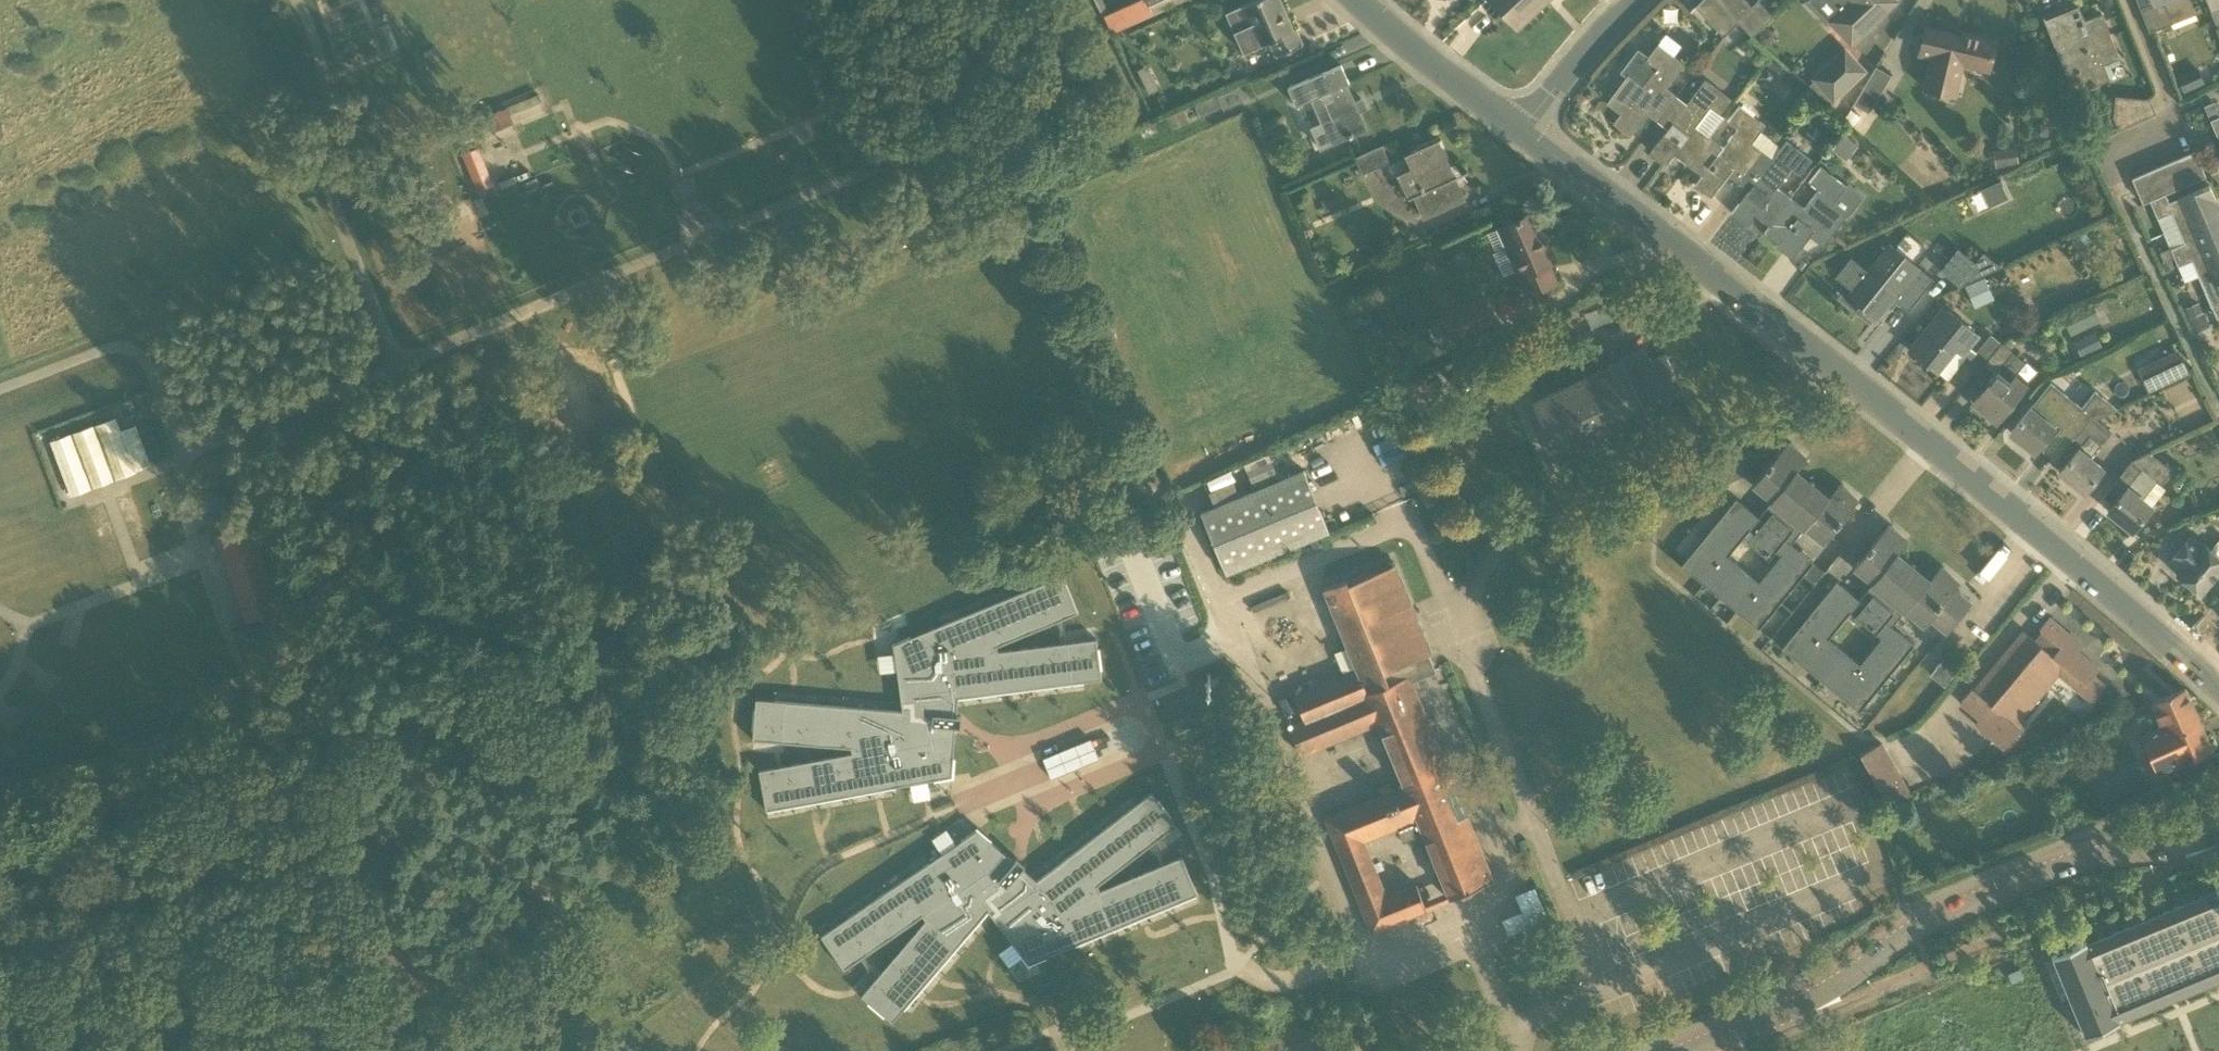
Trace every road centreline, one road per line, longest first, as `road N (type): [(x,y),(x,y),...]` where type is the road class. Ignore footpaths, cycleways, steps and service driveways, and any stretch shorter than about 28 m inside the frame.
road 1 (residential): [(2218,689),(1828,354),(1534,129)]
road 2 (secondary): [(1687,1050),(1818,997),(1919,926),(2085,859),(2188,847),(2218,835)]
road 3 (residential): [(1534,129),(1386,0)]
road 4 (residential): [(1534,129),(1639,0)]

